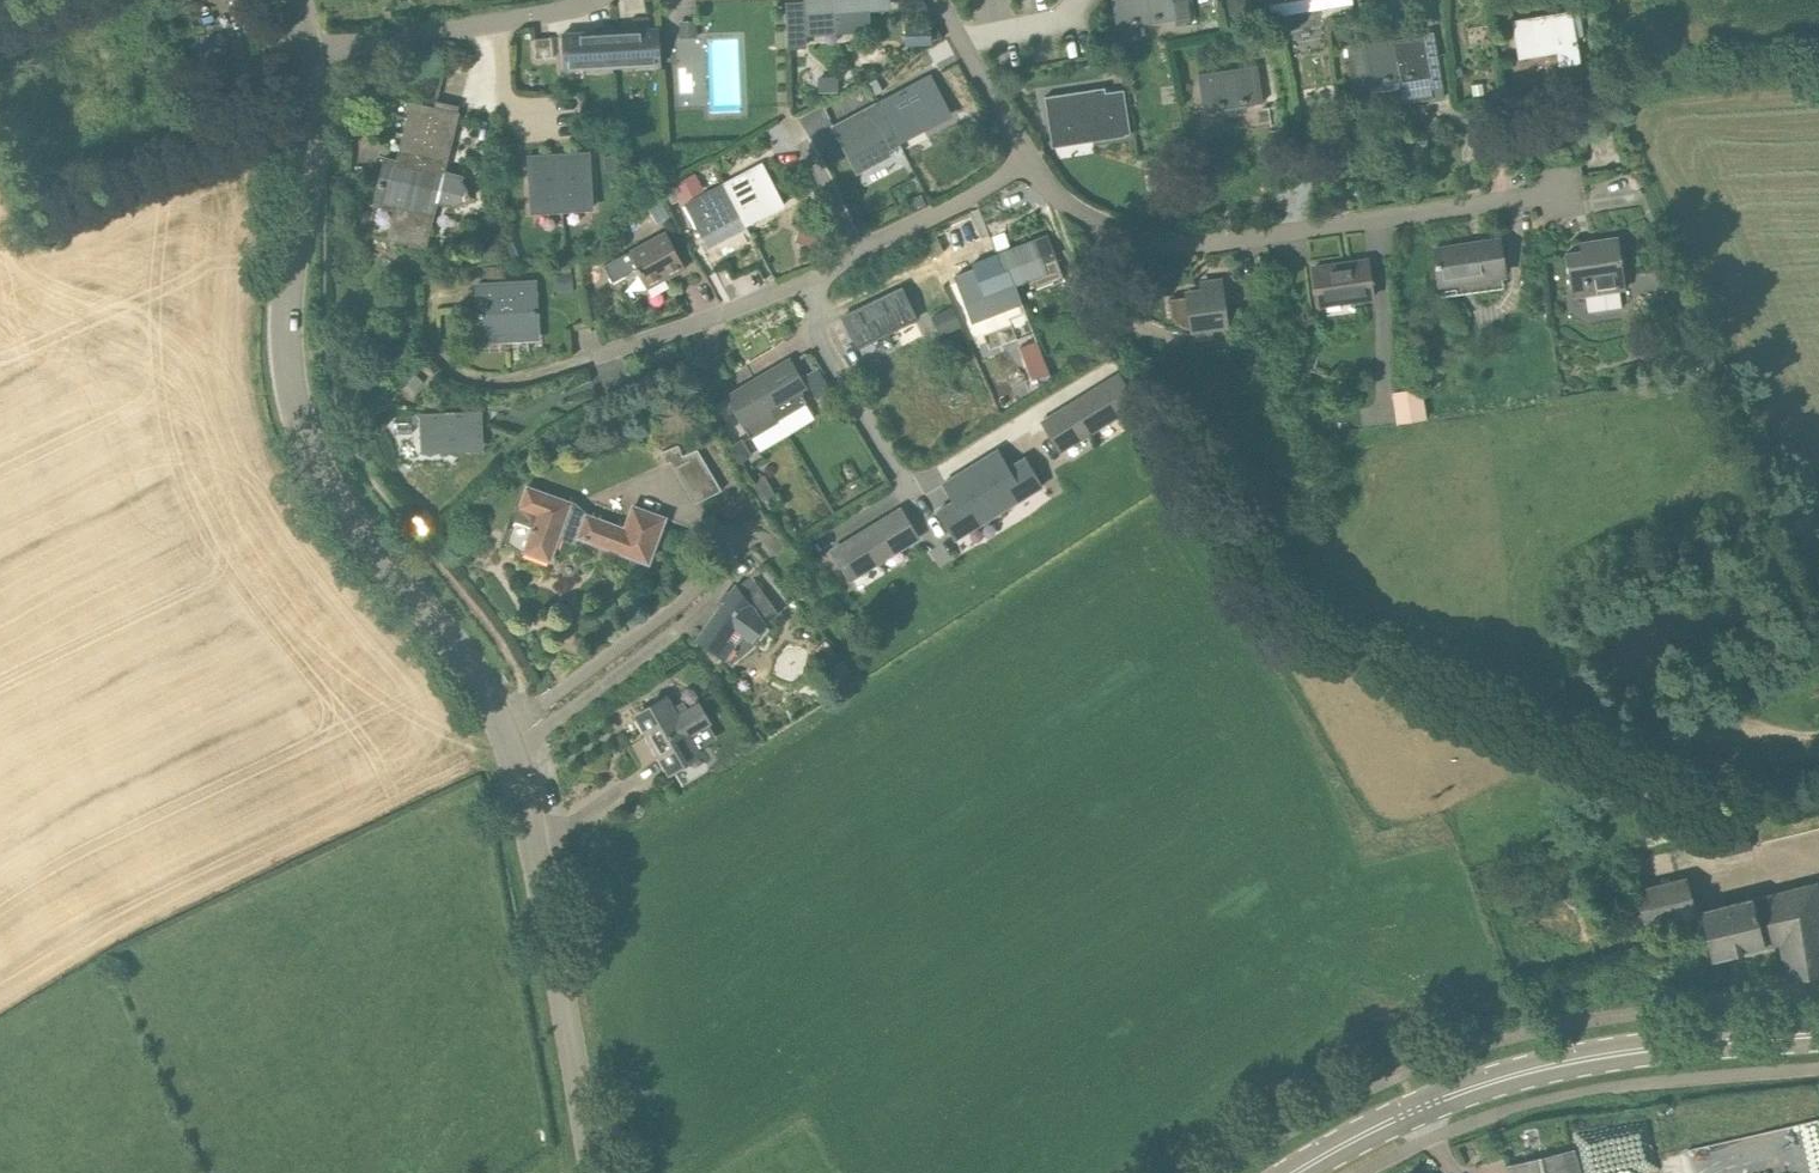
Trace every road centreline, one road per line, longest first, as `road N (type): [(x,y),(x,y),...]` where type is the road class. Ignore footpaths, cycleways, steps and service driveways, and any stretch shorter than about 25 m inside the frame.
road 1 (unclassified): [(594,1172),(511,750),(476,678),(324,479),(293,395),(285,301),(308,150),(307,51)]
road 2 (residential): [(1029,161),(1056,195),(1097,224),(1130,242),(1179,246),(1575,191)]
road 3 (secondary): [(1298,1172),(1478,1090),(1610,1056),(1818,1039)]
road 4 (residential): [(426,287),(437,351),(454,378),(481,388),(518,388),(578,372),(792,272)]
road 5 (residential): [(307,51),(550,18),(593,0)]
road 6 (residential): [(792,272),(1029,161)]
road 7 (residential): [(792,272),(911,492)]
road 8 (residential): [(911,492),(1102,376)]
road 9 (residential): [(963,49),(1071,25),(1086,0)]
road 10 (residential): [(1029,161),(963,49)]

